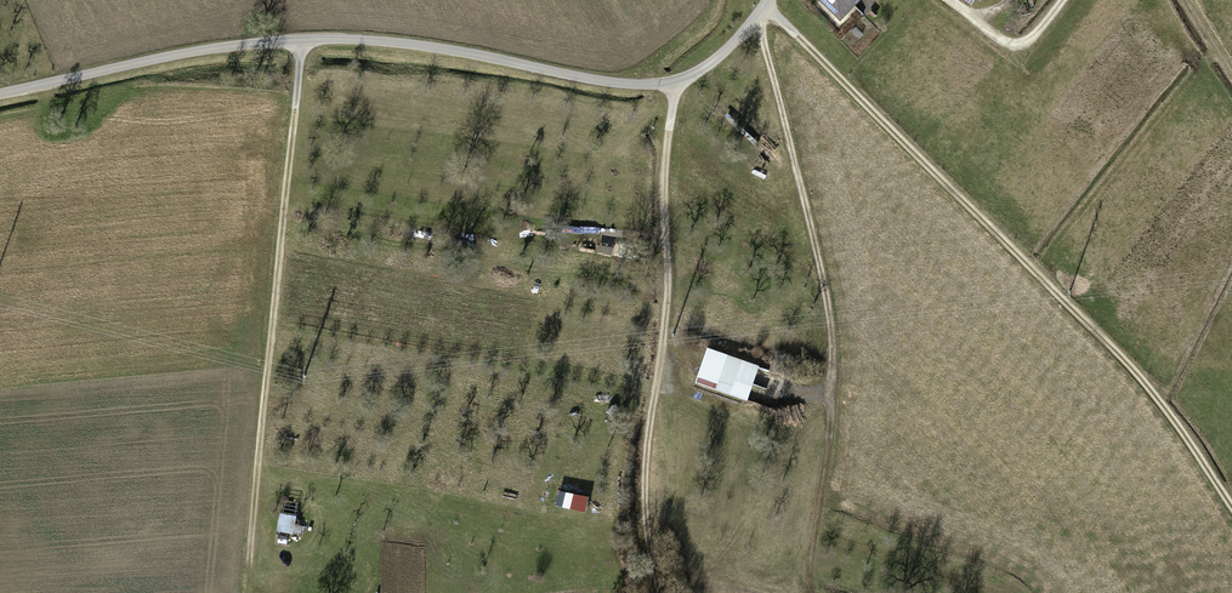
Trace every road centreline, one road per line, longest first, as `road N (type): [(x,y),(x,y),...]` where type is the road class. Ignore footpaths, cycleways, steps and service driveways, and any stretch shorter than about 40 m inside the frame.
road 1 (unclassified): [(0,89),(231,47),(376,37),(636,84),(676,81),(701,71),(766,0)]
road 2 (track): [(765,3),(1134,365),(1231,493)]
road 3 (track): [(252,562),(304,38)]
road 4 (track): [(656,592),(646,484),(667,325),(666,167),(676,81)]
road 5 (track): [(754,19),(820,308),(830,382),(827,450)]

